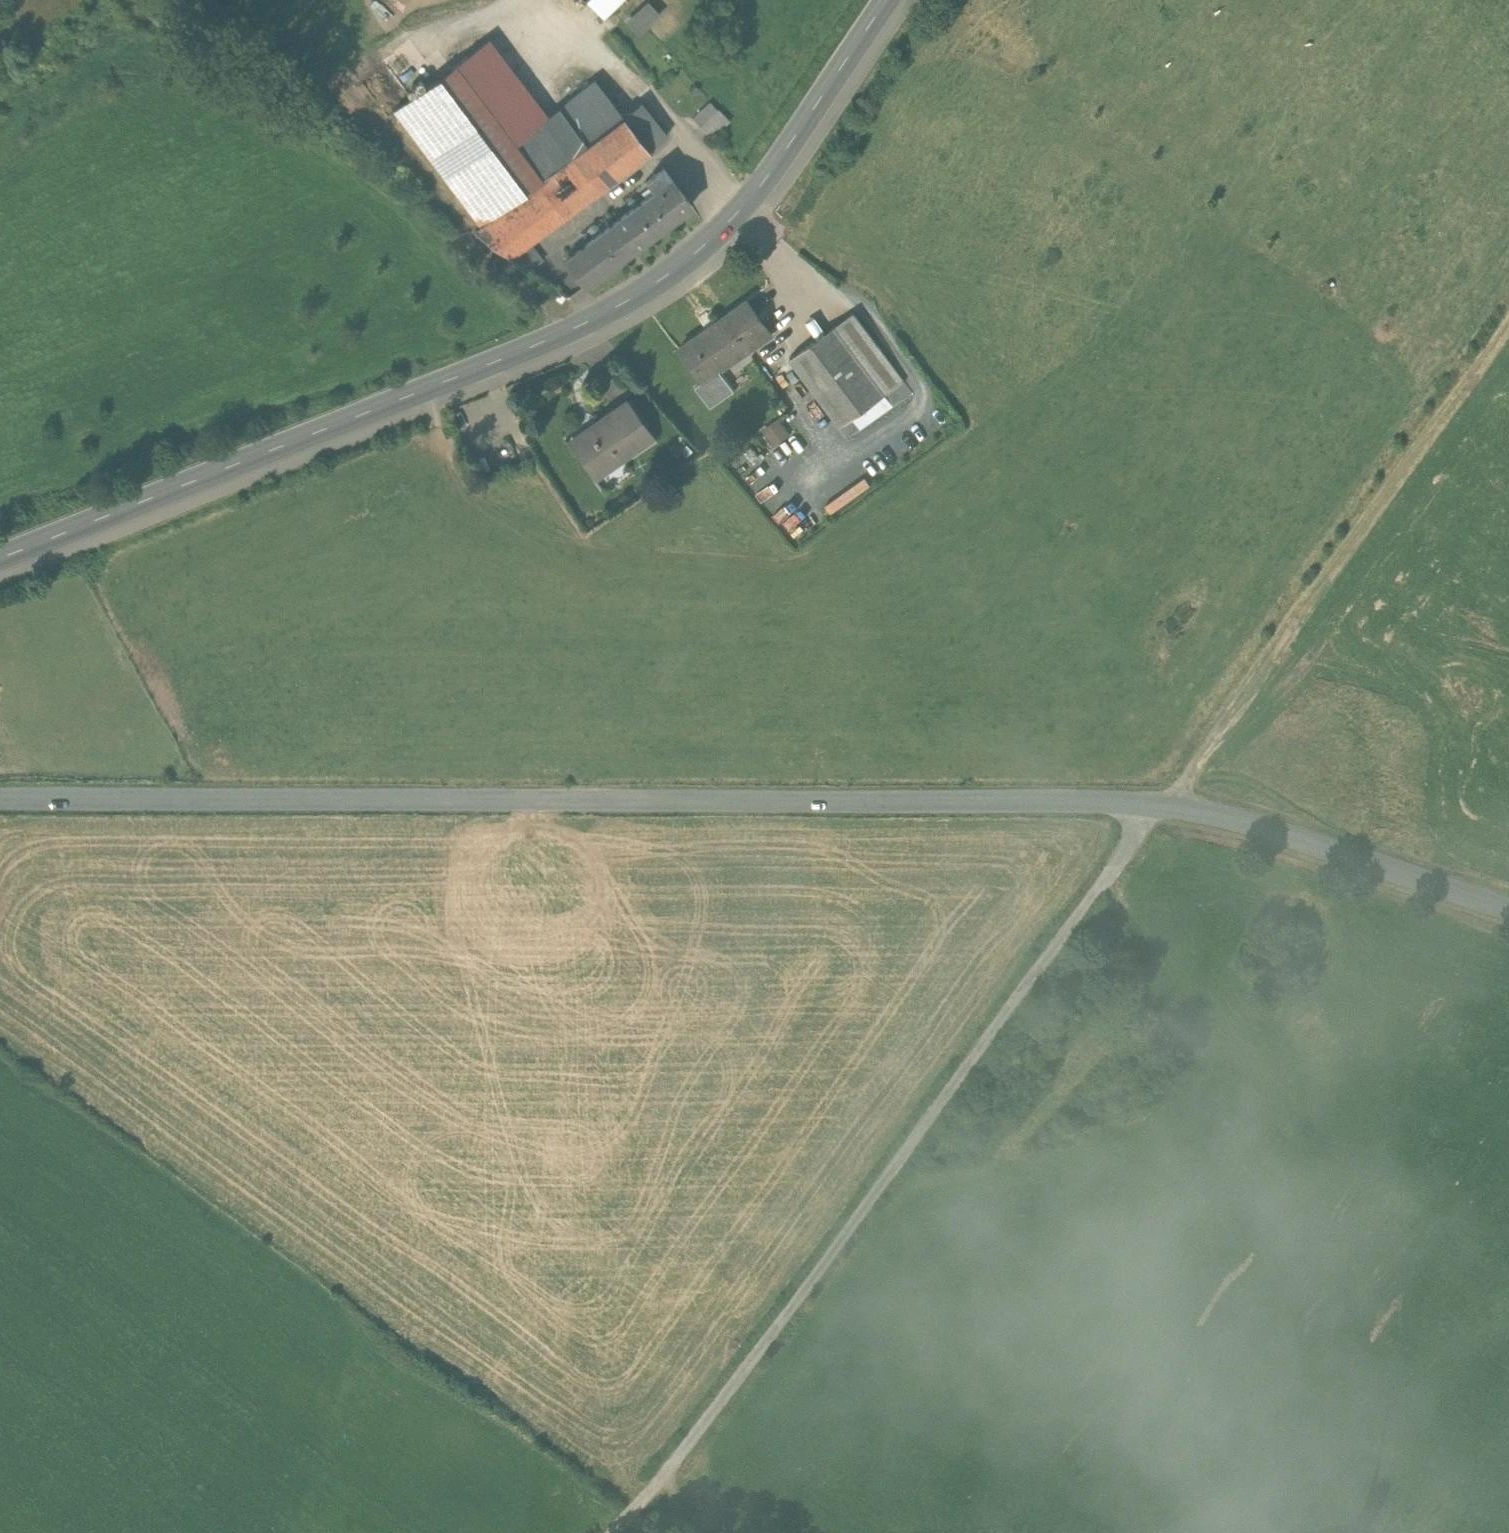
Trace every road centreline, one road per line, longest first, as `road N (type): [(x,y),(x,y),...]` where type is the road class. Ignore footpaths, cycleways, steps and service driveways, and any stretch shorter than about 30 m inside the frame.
road 1 (tertiary): [(1508,908),(1213,816),(1156,806),(0,803)]
road 2 (secondary): [(890,0),(742,208),(665,279),(601,316),(265,457),(0,555)]
road 3 (track): [(1156,806),(618,1532)]
road 4 (track): [(1156,806),(1508,310)]

